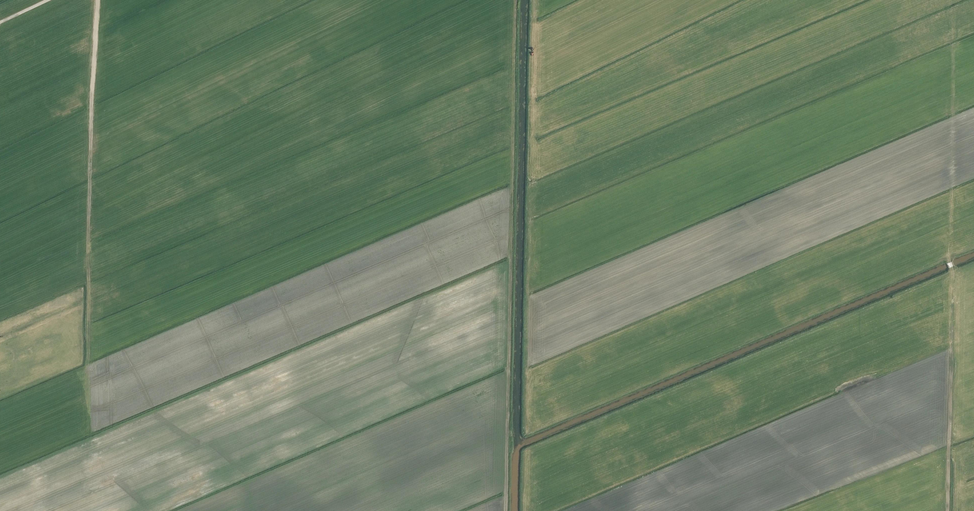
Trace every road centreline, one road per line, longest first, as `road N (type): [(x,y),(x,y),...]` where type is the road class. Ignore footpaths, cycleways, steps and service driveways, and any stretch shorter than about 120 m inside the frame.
road 1 (track): [(506,510),(516,0)]

